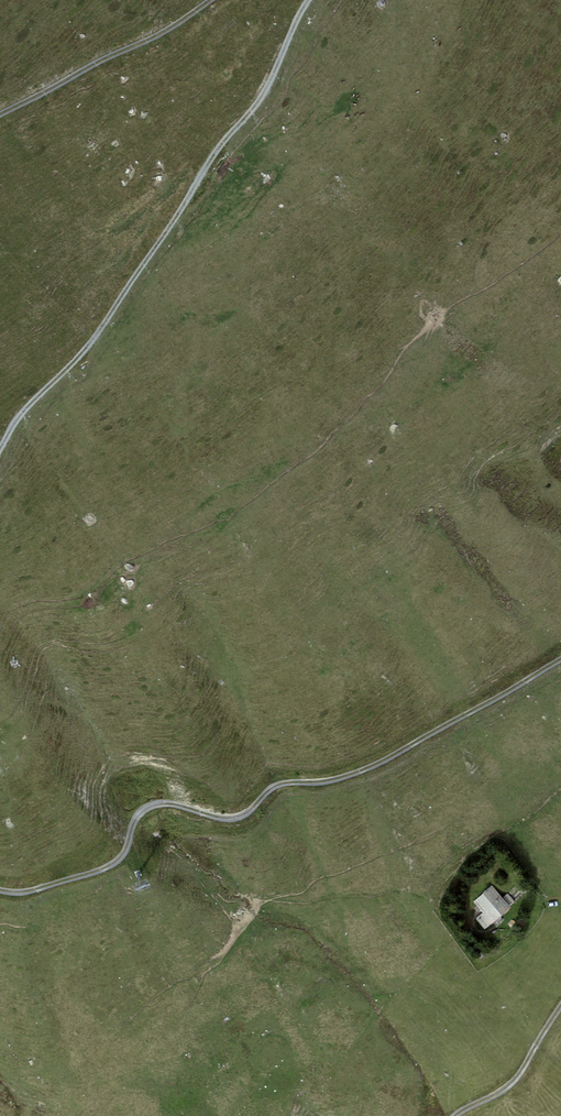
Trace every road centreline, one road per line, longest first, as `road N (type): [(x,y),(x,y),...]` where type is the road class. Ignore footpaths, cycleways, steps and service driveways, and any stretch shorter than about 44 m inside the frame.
road 1 (track): [(560,659),(368,767),(279,784),(237,817),(154,805),(138,816),(114,863),(35,889),(0,890)]
road 2 (track): [(0,449),(24,410),(94,338),(217,150),(262,95),(308,0)]
road 3 (track): [(212,0),(0,120)]
road 4 (track): [(454,1115),(512,1083),(560,1005)]

